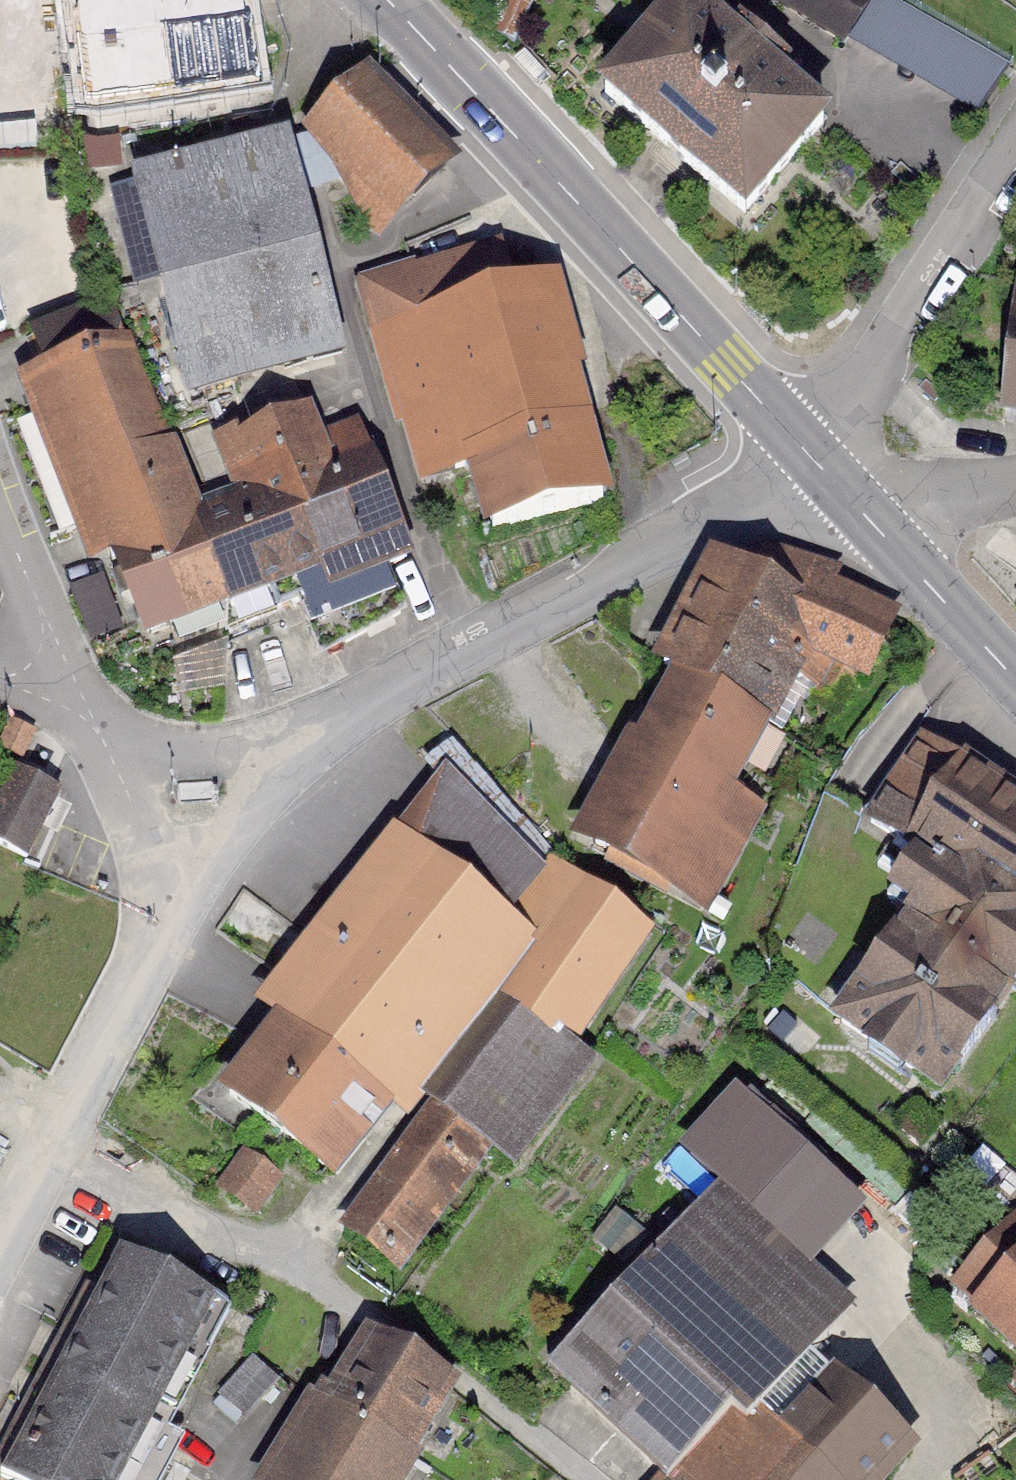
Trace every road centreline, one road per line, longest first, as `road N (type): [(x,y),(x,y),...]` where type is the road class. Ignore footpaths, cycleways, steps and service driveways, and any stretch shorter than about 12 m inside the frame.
road 1 (tertiary): [(387,0),(809,454)]
road 2 (residential): [(809,454),(786,479),(311,737)]
road 3 (residential): [(51,1152),(422,1353)]
road 4 (residential): [(809,454),(1015,148)]
road 5 (residential): [(159,923),(51,1152)]
road 6 (residential): [(311,737),(159,923)]
road 7 (residential): [(108,745),(202,750),(311,737)]
road 8 (tertiary): [(880,532),(1015,678)]
road 9 (residential): [(0,494),(42,611),(49,677)]
road 10 (residential): [(108,745),(138,828),(159,923)]
road 11 (residential): [(880,532),(904,511),(1015,483)]

